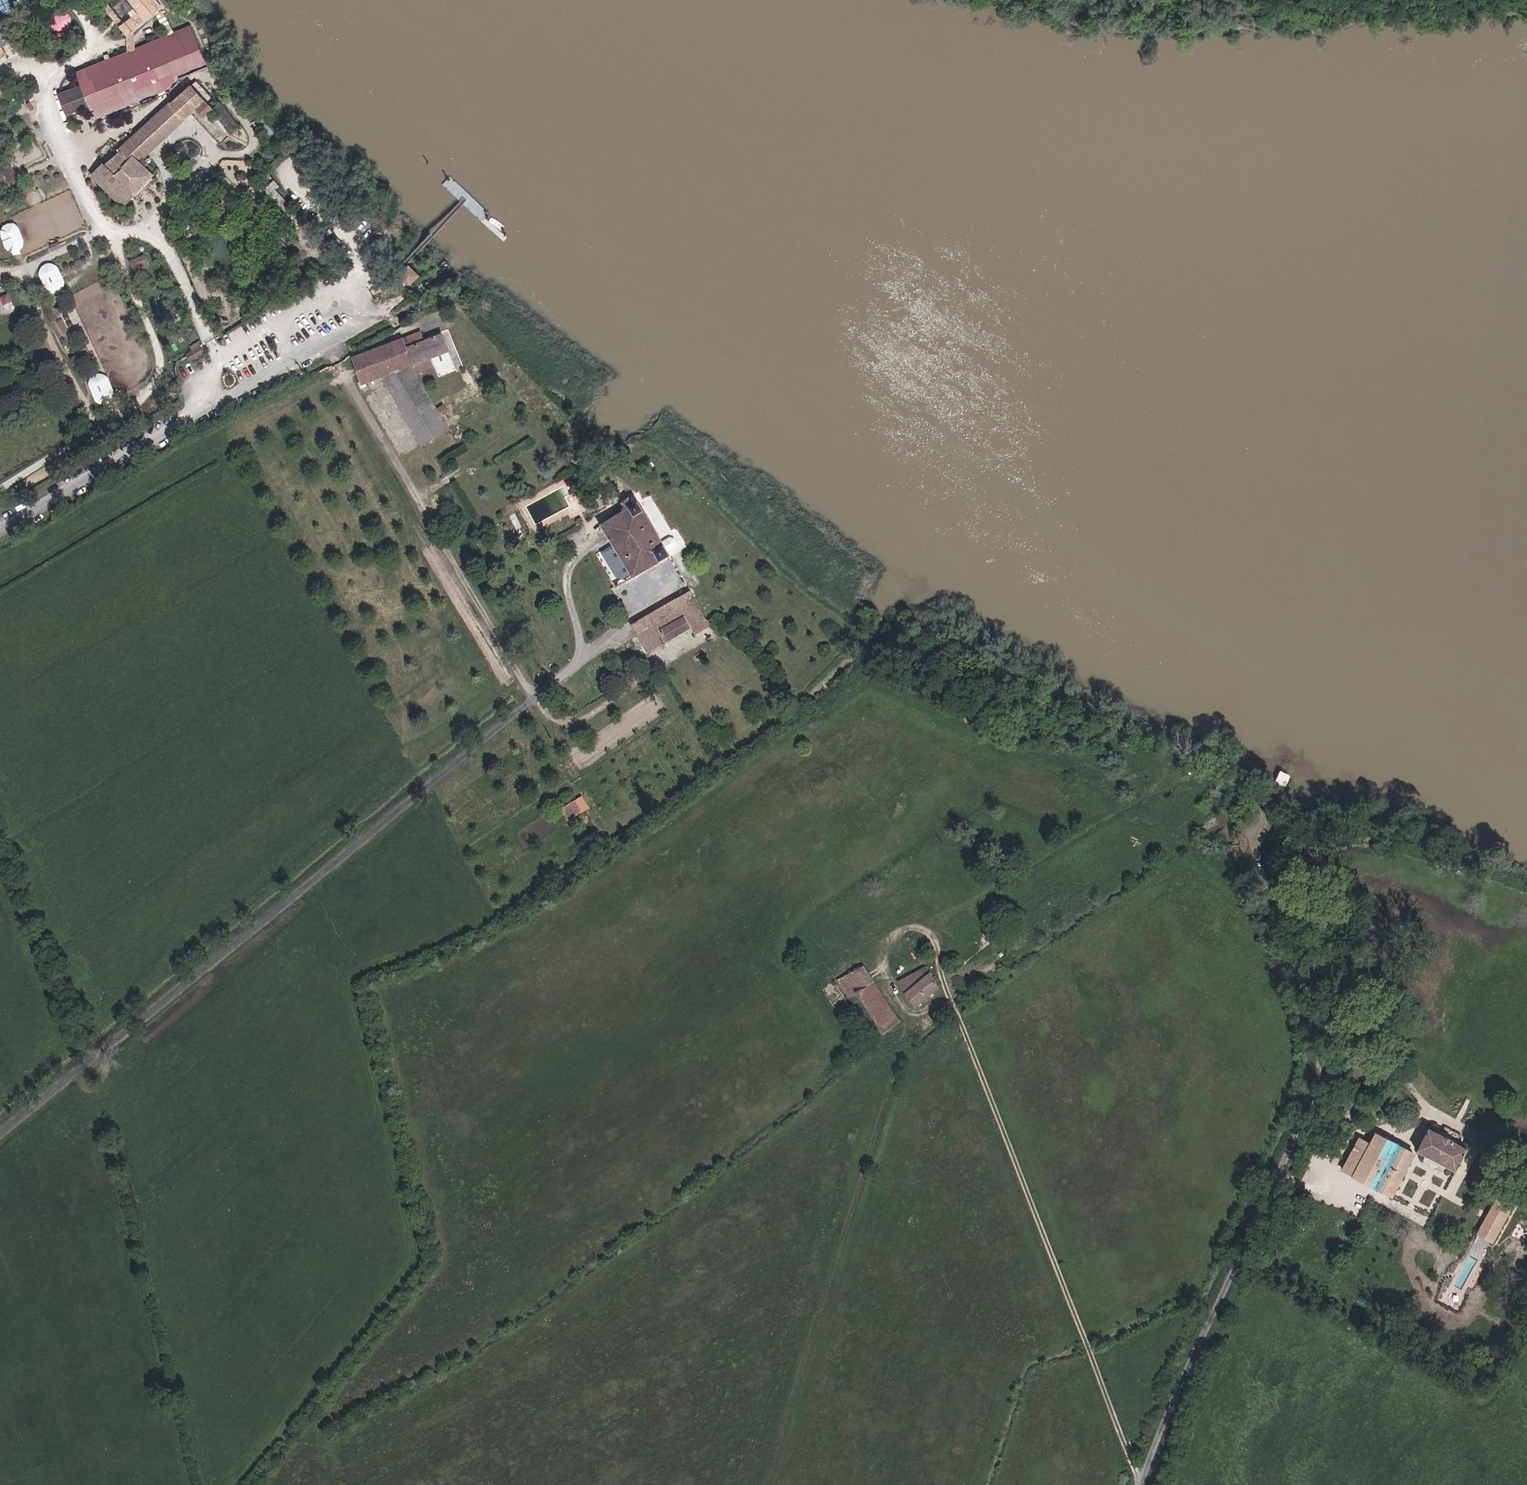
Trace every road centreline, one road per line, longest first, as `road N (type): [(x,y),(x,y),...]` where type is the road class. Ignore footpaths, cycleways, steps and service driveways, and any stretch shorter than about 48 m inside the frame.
road 1 (unclassified): [(1139,1484),(1320,1057),(1261,845)]
road 2 (track): [(223,357),(154,228),(173,178),(224,151),(254,147),(254,134),(204,72),(72,158),(105,230)]
road 3 (unclassified): [(400,268),(350,330),(0,532)]
road 4 (track): [(0,489),(149,394),(162,367),(105,230)]
road 5 (track): [(72,158),(37,75),(104,45),(66,0)]
road 6 (track): [(22,270),(99,426)]

